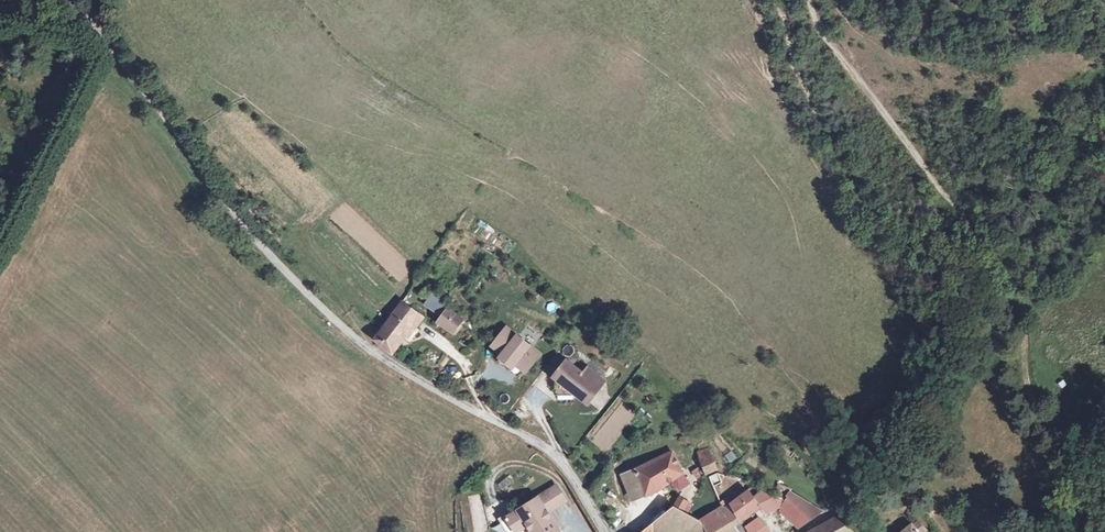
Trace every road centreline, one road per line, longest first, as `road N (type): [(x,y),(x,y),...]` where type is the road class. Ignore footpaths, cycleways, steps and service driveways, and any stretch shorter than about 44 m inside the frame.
road 1 (residential): [(605,531),(559,458),(363,343),(287,272),(88,0)]
road 2 (track): [(1090,531),(1100,482),(1032,398),(1018,279),(936,188),(816,26),(808,0)]

